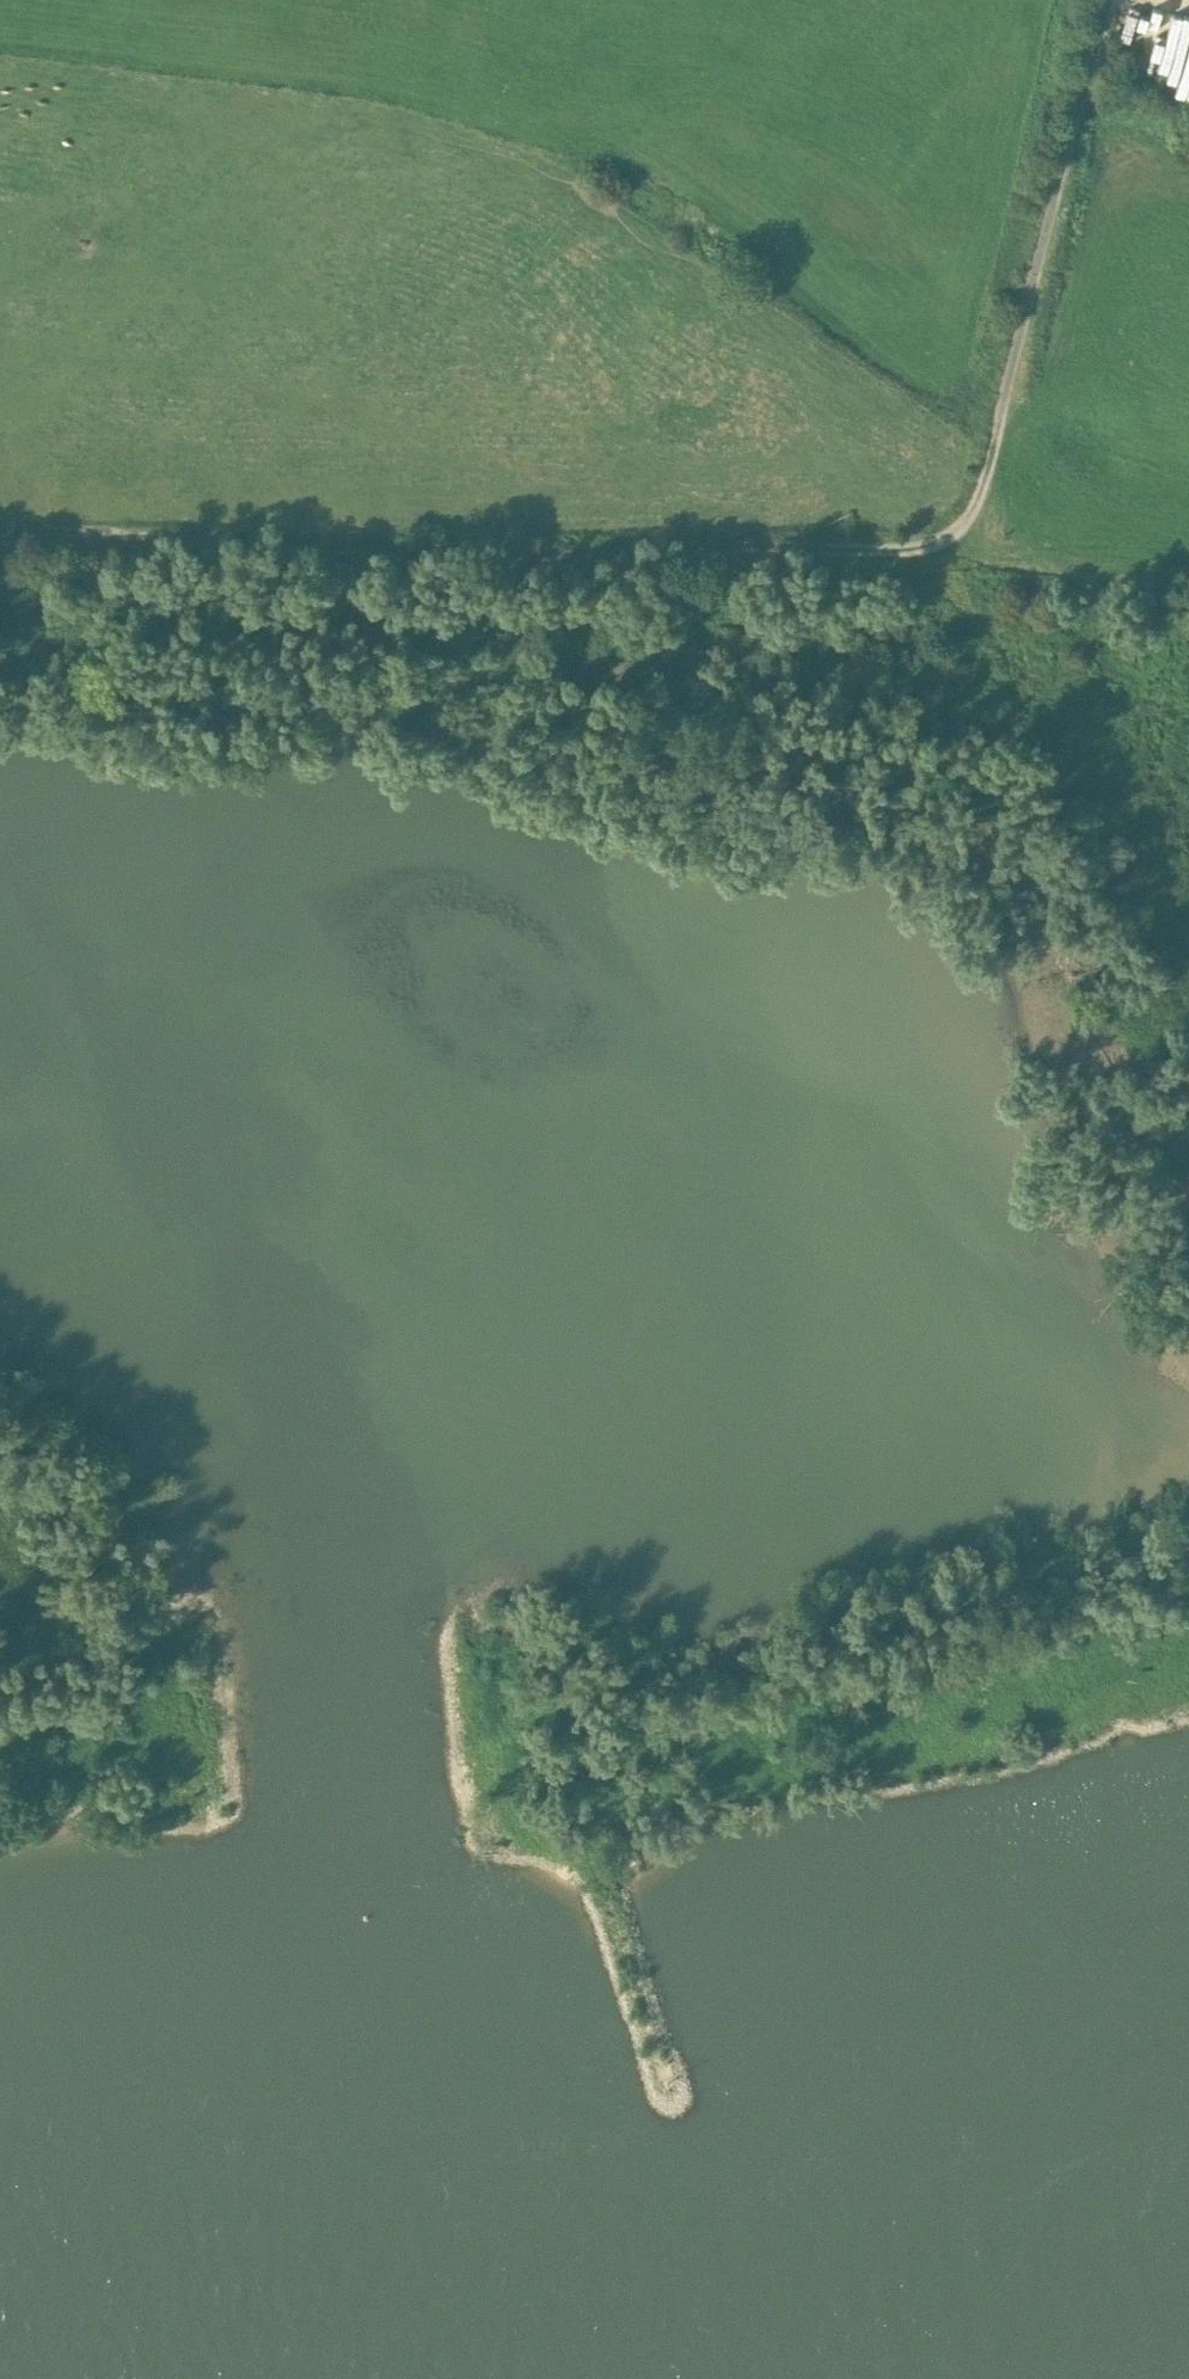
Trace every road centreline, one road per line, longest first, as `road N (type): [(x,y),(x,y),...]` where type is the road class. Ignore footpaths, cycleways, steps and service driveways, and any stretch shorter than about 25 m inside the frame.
road 1 (track): [(1087,82),(986,476),(949,536),(890,546),(0,523)]

